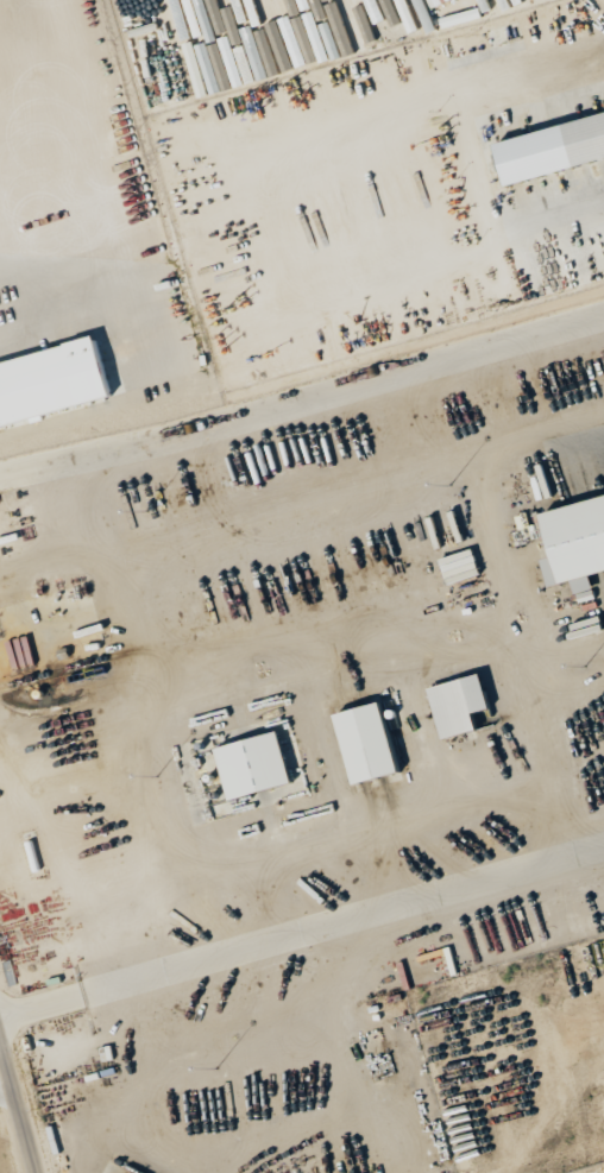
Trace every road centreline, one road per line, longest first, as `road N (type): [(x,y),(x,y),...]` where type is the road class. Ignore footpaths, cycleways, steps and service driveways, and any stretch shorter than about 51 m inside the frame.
road 1 (residential): [(0,1037),(37,1172)]

